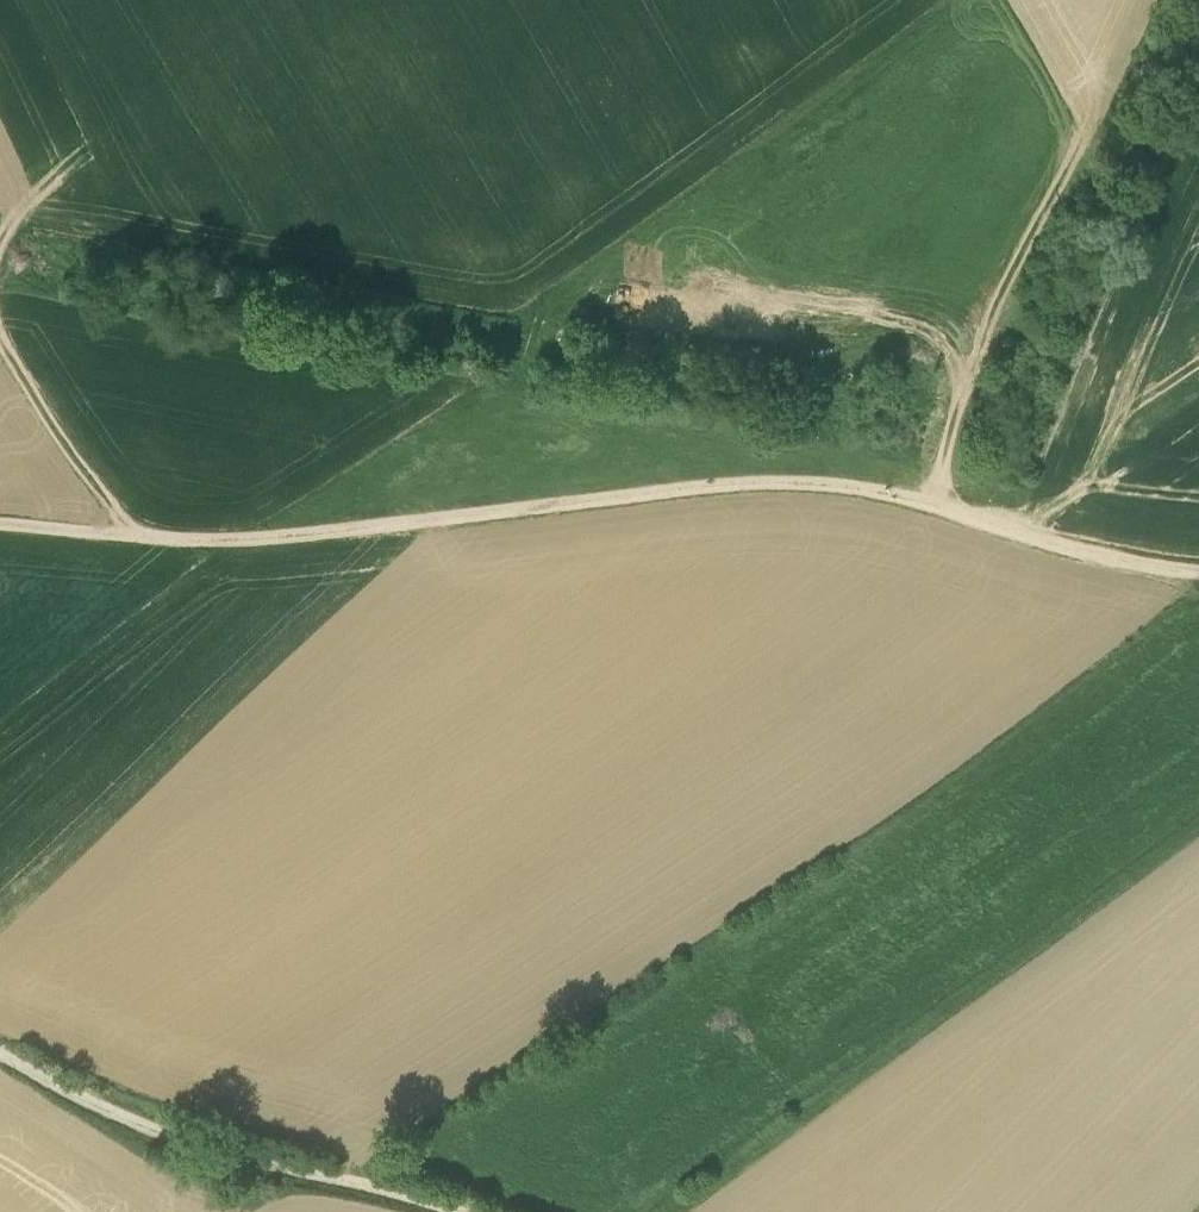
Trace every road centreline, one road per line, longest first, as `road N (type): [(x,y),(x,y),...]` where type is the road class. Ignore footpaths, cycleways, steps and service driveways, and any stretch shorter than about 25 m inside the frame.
road 1 (track): [(0,517),(222,537),(782,480),(941,502),(1126,558),(1198,566)]
road 2 (track): [(456,1211),(185,1128),(0,1043)]
road 3 (track): [(138,529),(14,354),(0,322)]
road 4 (track): [(0,255),(27,207),(93,156)]
road 5 (track): [(941,502),(972,384)]

